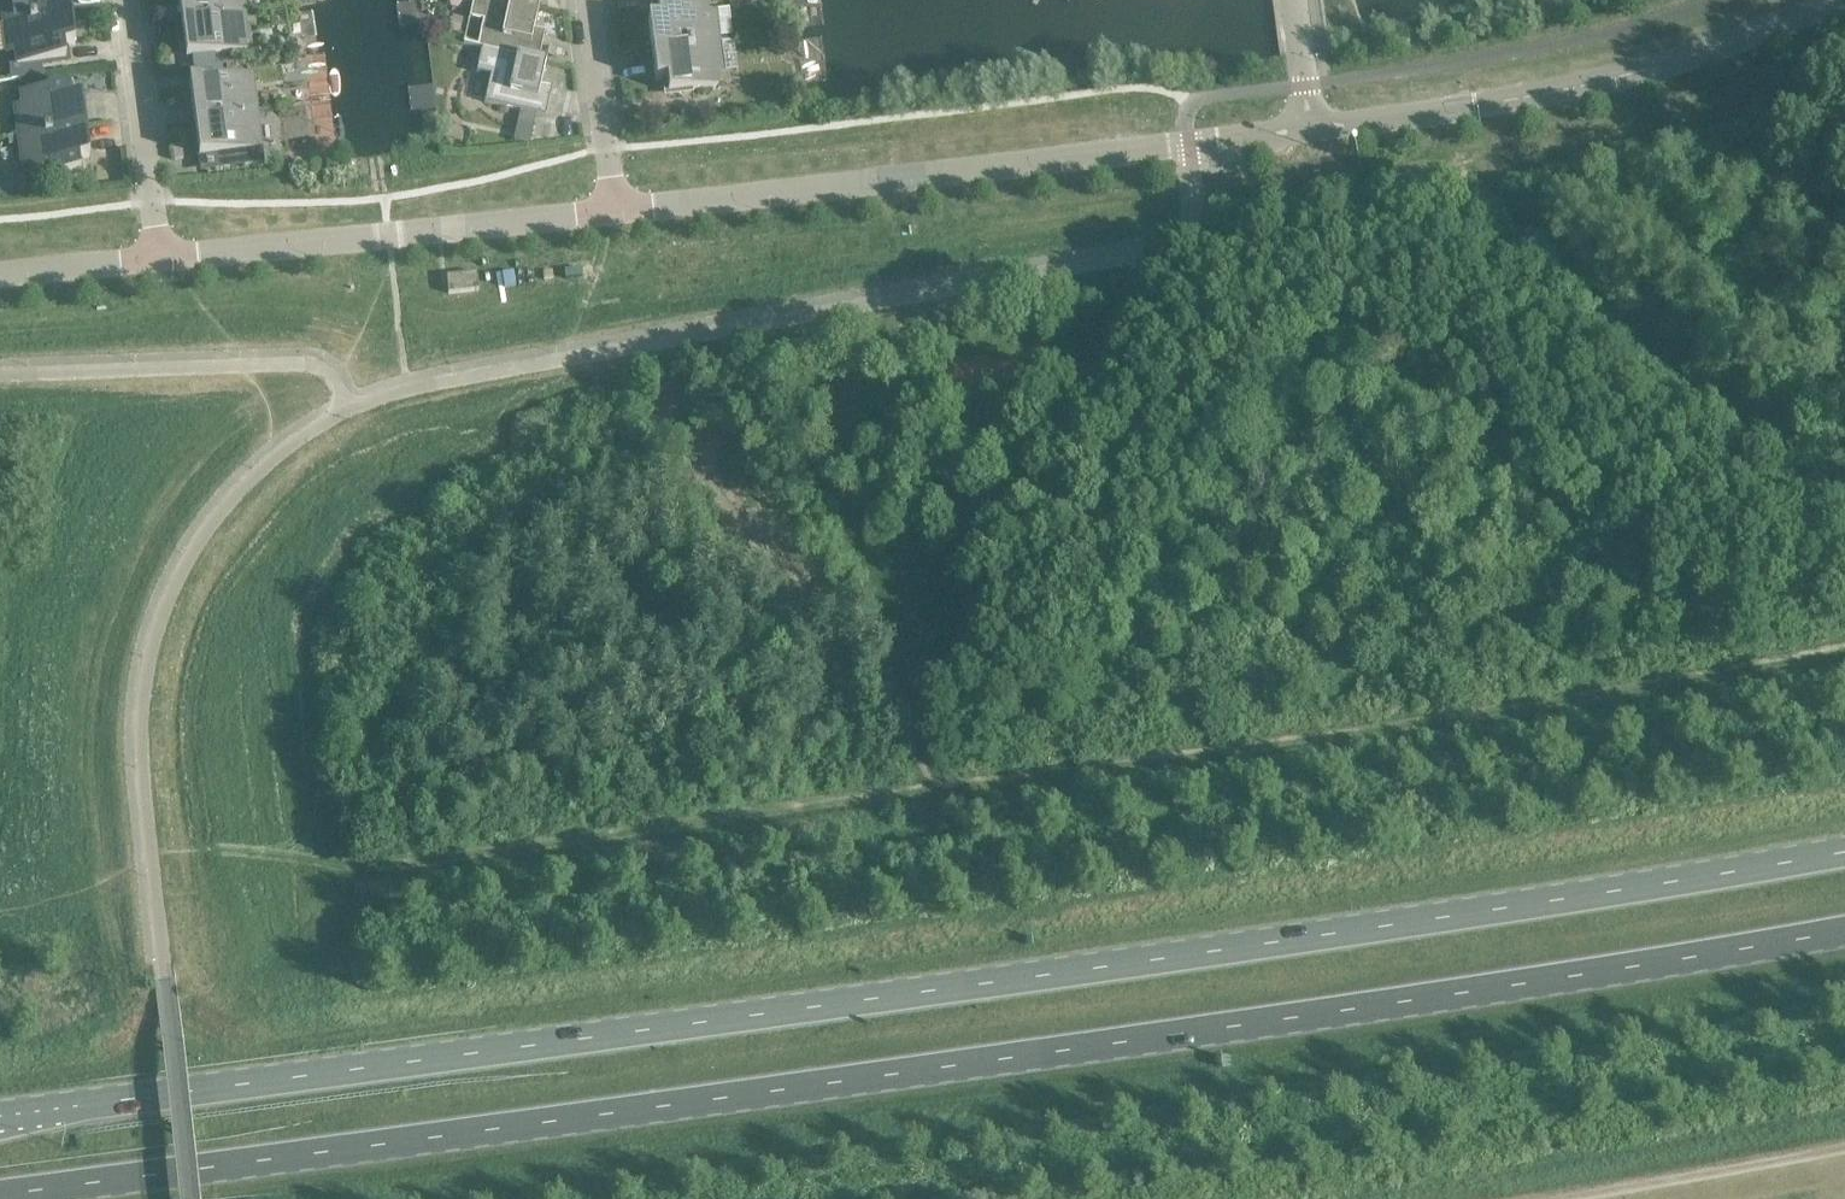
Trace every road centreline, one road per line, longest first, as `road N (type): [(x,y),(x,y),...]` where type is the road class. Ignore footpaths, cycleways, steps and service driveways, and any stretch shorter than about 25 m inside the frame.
road 1 (trunk): [(1844,850),(1214,955),(0,1115)]
road 2 (trunk): [(0,1190),(1451,993),(1844,928)]
road 3 (residential): [(607,211),(1192,149),(1309,128)]
road 4 (unclassified): [(1309,128),(1596,81),(1723,45),(1832,0)]
road 5 (residential): [(152,259),(607,211)]
road 6 (residential): [(152,259),(126,0)]
road 7 (residential): [(607,211),(586,0)]
road 8 (residential): [(0,275),(152,259)]
road 9 (residential): [(1309,128),(1293,0)]

